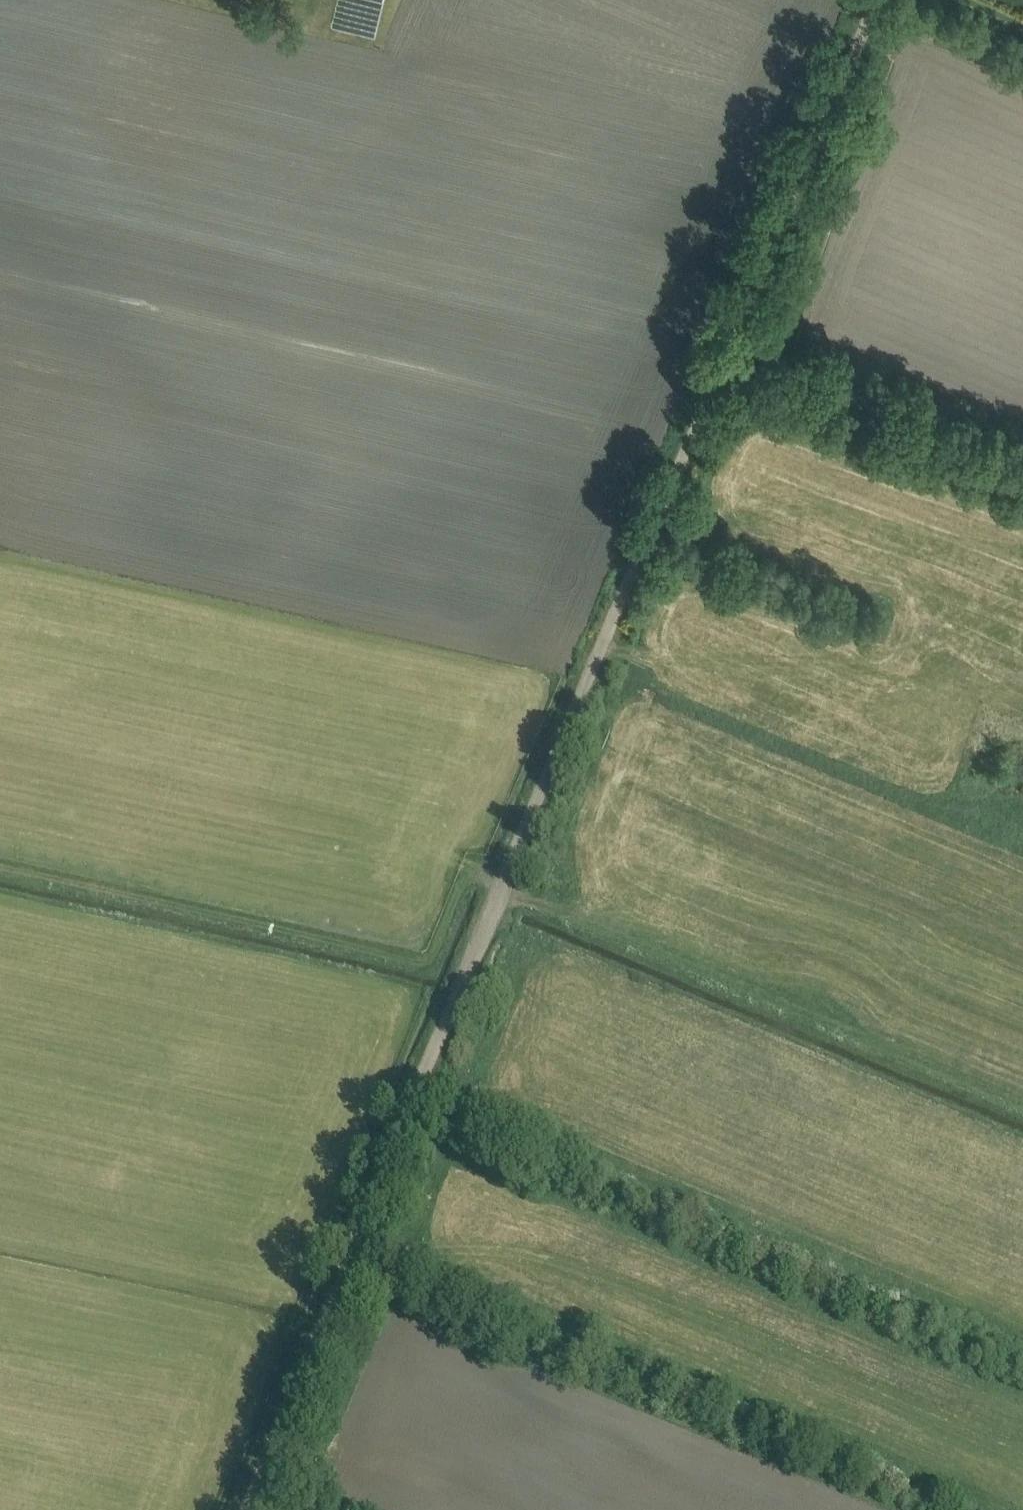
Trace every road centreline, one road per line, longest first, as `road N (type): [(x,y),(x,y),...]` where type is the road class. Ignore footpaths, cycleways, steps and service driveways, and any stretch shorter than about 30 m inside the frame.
road 1 (track): [(875,0),(247,1509)]
road 2 (track): [(504,882),(472,872),(436,956),(425,965),(0,871)]

